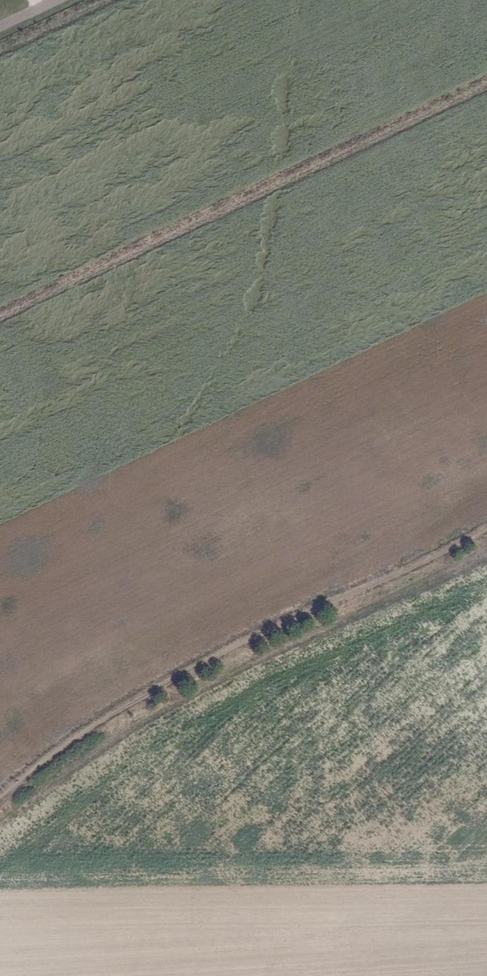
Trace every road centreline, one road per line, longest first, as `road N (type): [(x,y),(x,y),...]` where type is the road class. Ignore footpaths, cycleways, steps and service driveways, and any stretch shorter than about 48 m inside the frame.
road 1 (track): [(0,807),(111,722),(486,535)]

